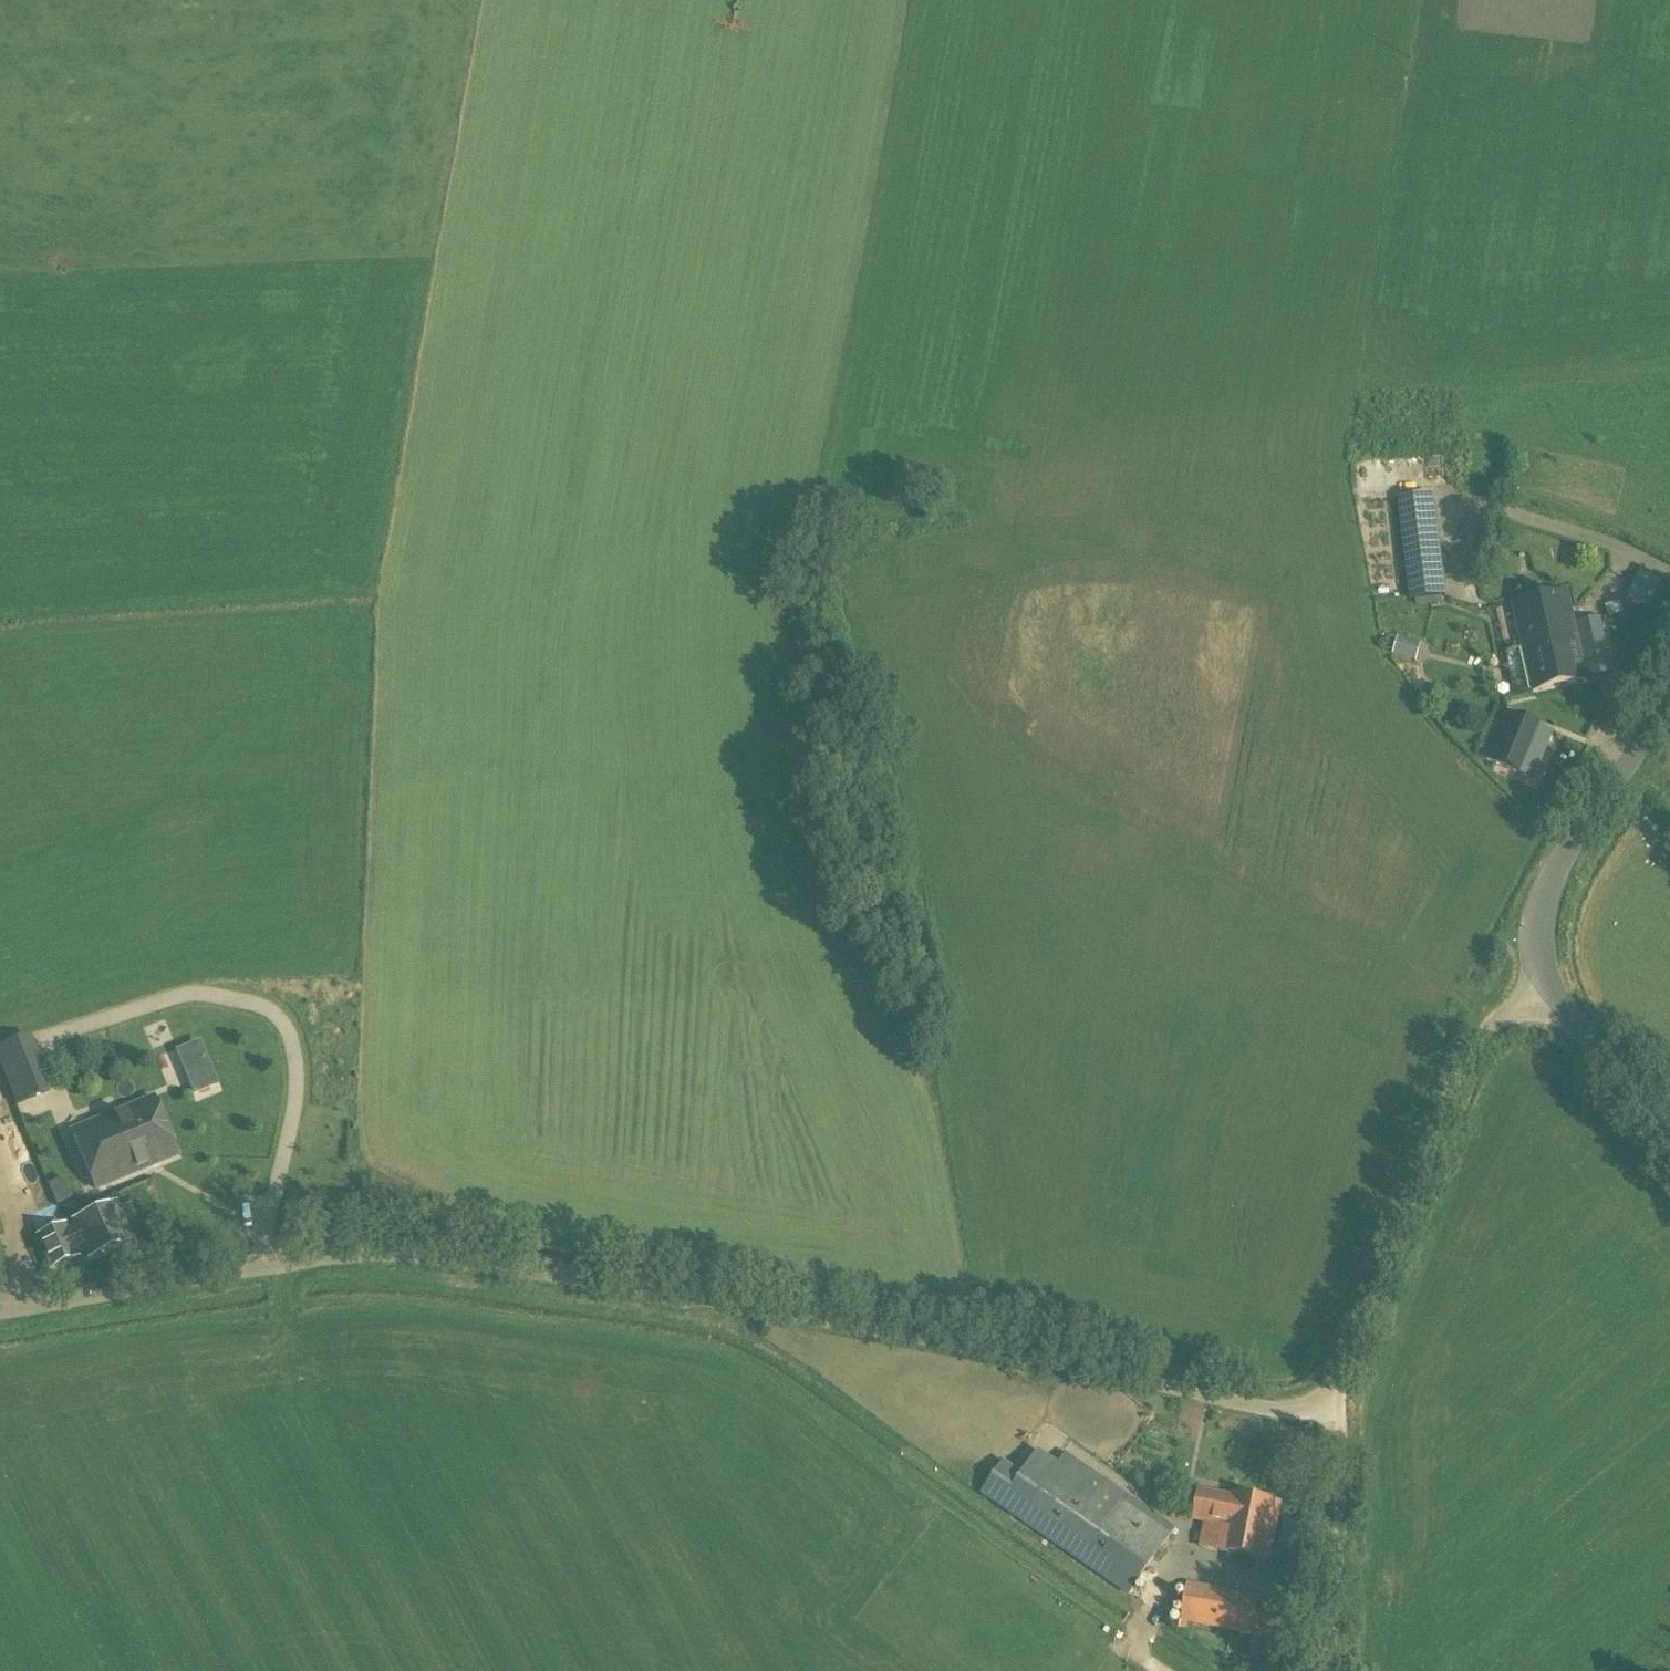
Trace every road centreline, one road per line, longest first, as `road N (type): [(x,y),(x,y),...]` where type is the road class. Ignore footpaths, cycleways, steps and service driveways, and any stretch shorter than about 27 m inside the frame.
road 1 (unclassified): [(0,1326),(332,1269),(410,1267),(1273,1419),(1312,1418),(1341,1407),(1468,1070),(1494,1036),(1546,1000)]
road 2 (unclassified): [(1546,1000),(1540,934),(1550,901),(1586,834),(1669,721)]
road 3 (track): [(1326,1670),(1341,1407)]
road 4 (unclassified): [(1669,1137),(1546,1000)]

